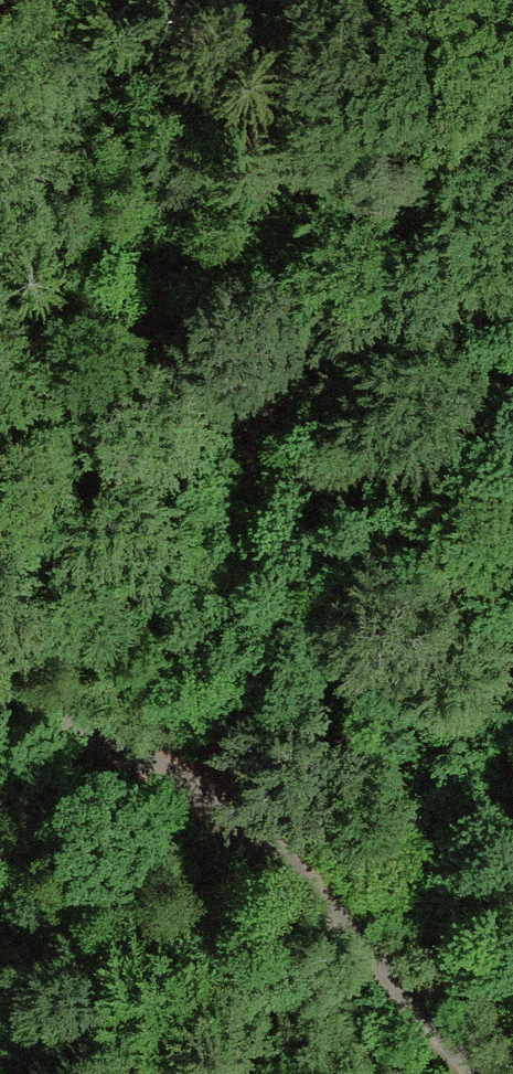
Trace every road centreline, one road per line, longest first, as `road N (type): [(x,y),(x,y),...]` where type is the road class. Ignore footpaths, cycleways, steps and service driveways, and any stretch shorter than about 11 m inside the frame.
road 1 (unclassified): [(244,814),(240,675),(271,372)]
road 2 (unclassified): [(271,372),(278,156),(253,51),(230,0)]
road 3 (unclassified): [(244,814),(487,1073)]
road 4 (unclassified): [(0,553),(271,372)]
road 5 (unclassified): [(0,699),(124,740),(244,814)]
road 6 (track): [(271,372),(512,288)]

